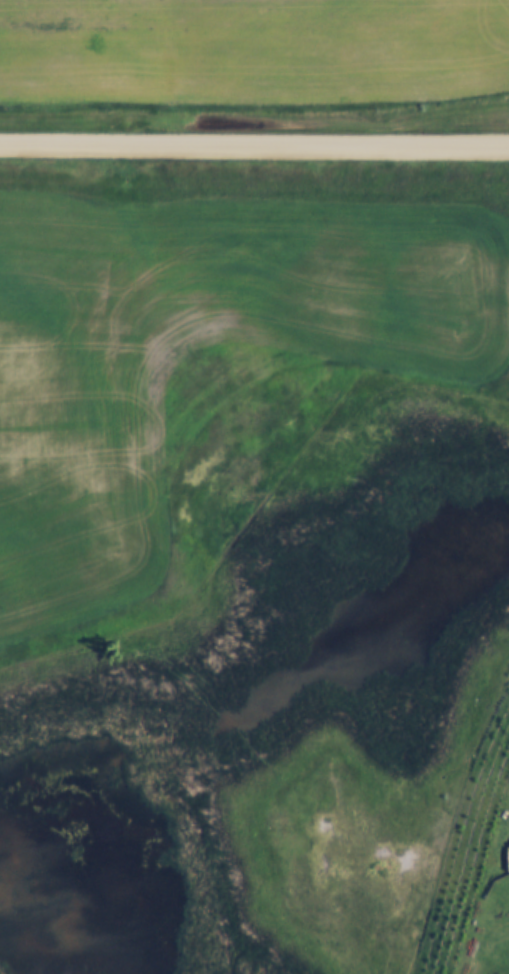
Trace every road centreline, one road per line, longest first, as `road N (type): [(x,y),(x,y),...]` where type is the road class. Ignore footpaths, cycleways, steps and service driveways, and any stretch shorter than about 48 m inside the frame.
road 1 (track): [(508,204),(212,191),(159,199),(133,245),(138,545),(129,581),(110,612),(64,635),(0,647)]
road 2 (residential): [(508,146),(0,144)]

